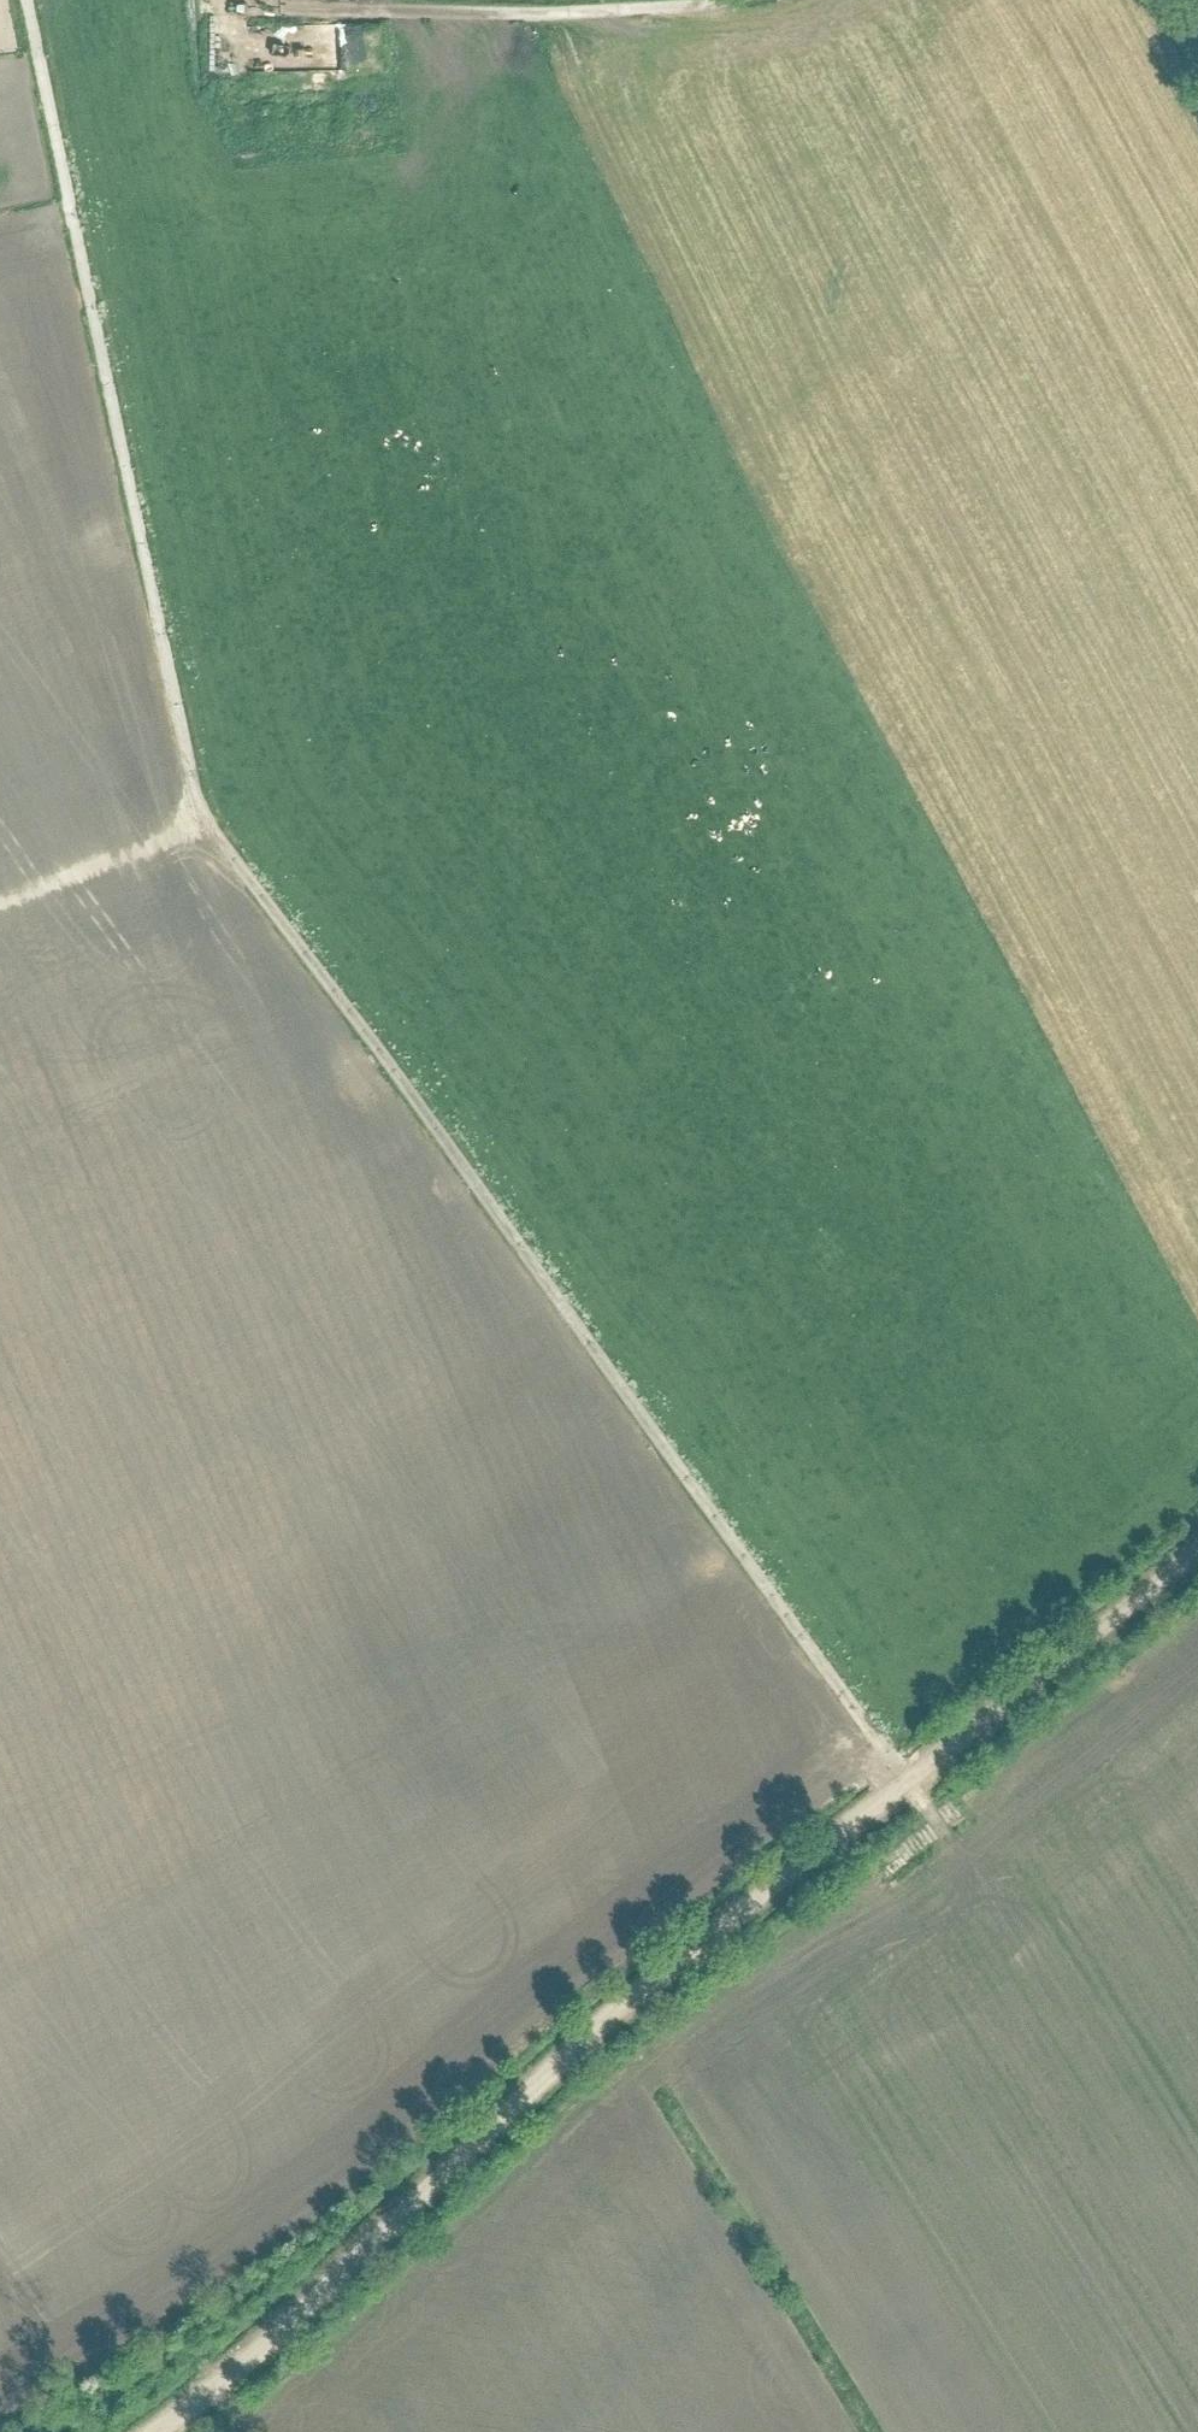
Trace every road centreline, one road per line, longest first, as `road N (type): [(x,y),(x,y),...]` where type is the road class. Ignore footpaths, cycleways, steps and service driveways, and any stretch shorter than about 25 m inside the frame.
road 1 (unclassified): [(154,2431),(289,2324),(638,1990),(1197,1550)]
road 2 (track): [(201,823),(906,1779)]
road 3 (track): [(0,900),(201,823),(26,0)]
road 4 (track): [(229,0),(252,13),(693,9),(738,0)]

